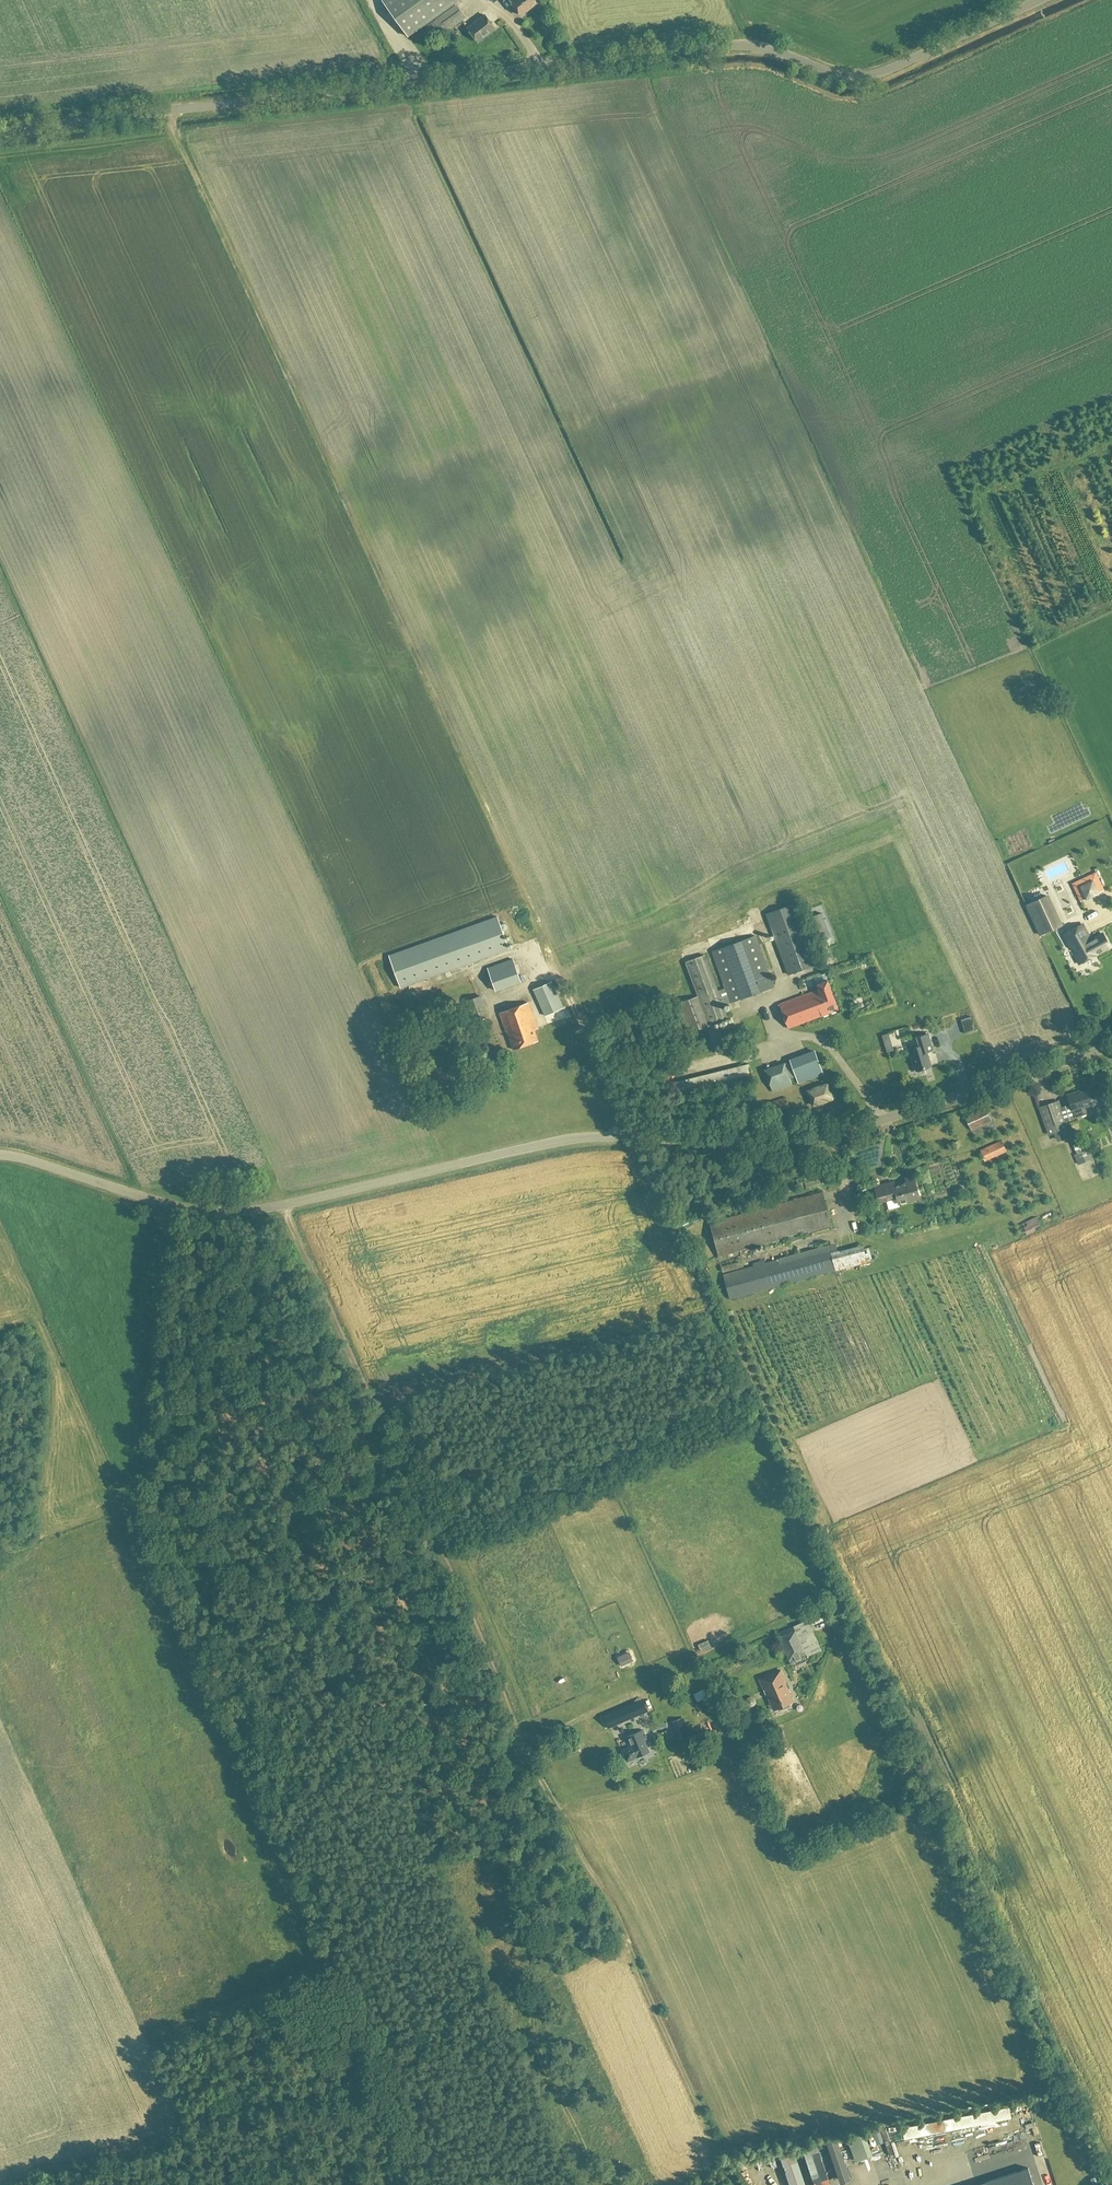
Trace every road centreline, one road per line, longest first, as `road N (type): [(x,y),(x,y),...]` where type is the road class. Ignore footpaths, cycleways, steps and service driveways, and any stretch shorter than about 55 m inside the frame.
road 1 (unclassified): [(0,1156),(183,1208),(247,1211),(580,1138),(798,1142),(1111,1047)]
road 2 (unclassified): [(0,139),(738,51),(864,81),(1040,0)]
road 3 (track): [(634,1138),(709,1308)]

